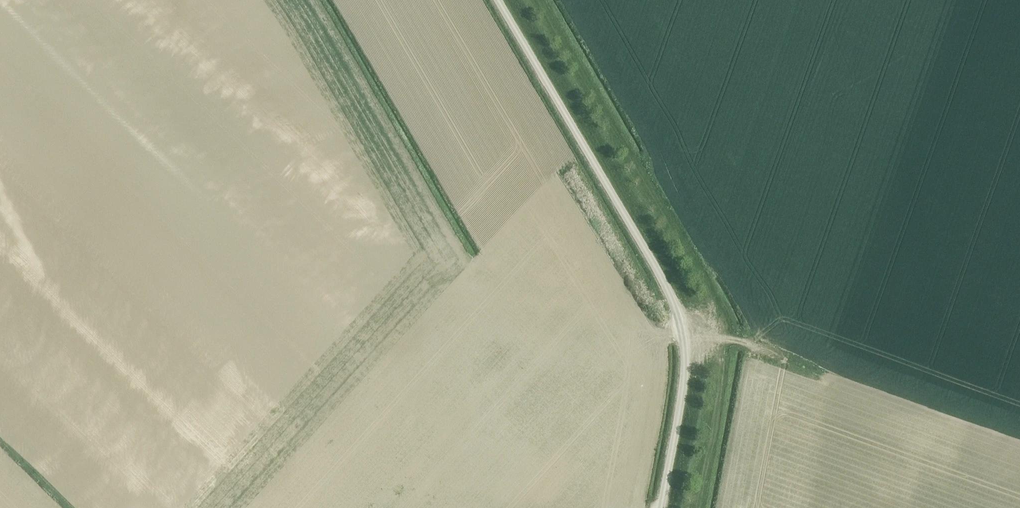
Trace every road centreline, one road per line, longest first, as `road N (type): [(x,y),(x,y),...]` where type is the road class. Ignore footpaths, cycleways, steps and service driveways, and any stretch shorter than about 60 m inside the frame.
road 1 (unclassified): [(660,507),(684,368),(677,314),(497,0)]

